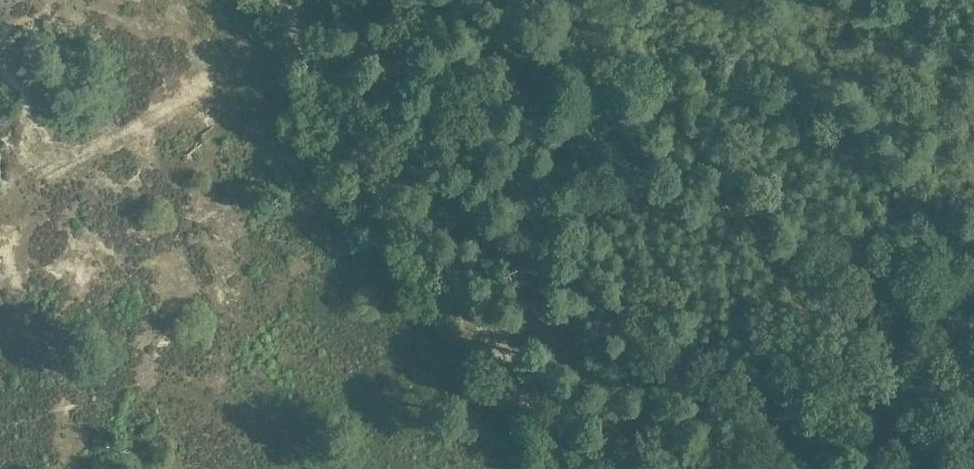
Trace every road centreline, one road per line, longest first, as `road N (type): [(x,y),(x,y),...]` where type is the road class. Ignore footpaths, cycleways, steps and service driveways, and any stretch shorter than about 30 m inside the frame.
road 1 (track): [(580,468),(278,0)]

